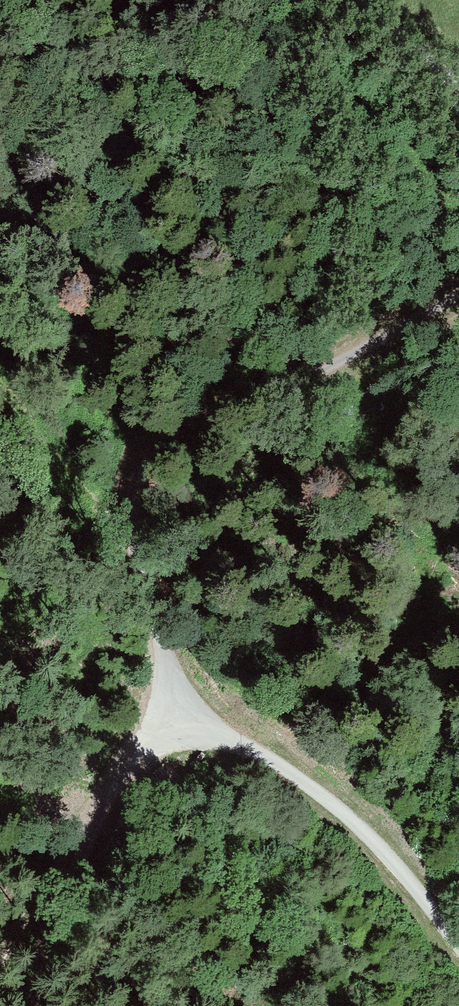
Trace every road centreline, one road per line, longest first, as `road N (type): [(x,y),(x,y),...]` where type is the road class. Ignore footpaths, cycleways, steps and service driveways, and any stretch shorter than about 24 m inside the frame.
road 1 (unclassified): [(205,725),(140,528),(167,453),(458,275)]
road 2 (unclassified): [(205,725),(318,794),(384,851),(458,950)]
road 3 (track): [(37,1005),(93,821),(133,770),(205,725)]
road 4 (track): [(93,821),(0,976)]

